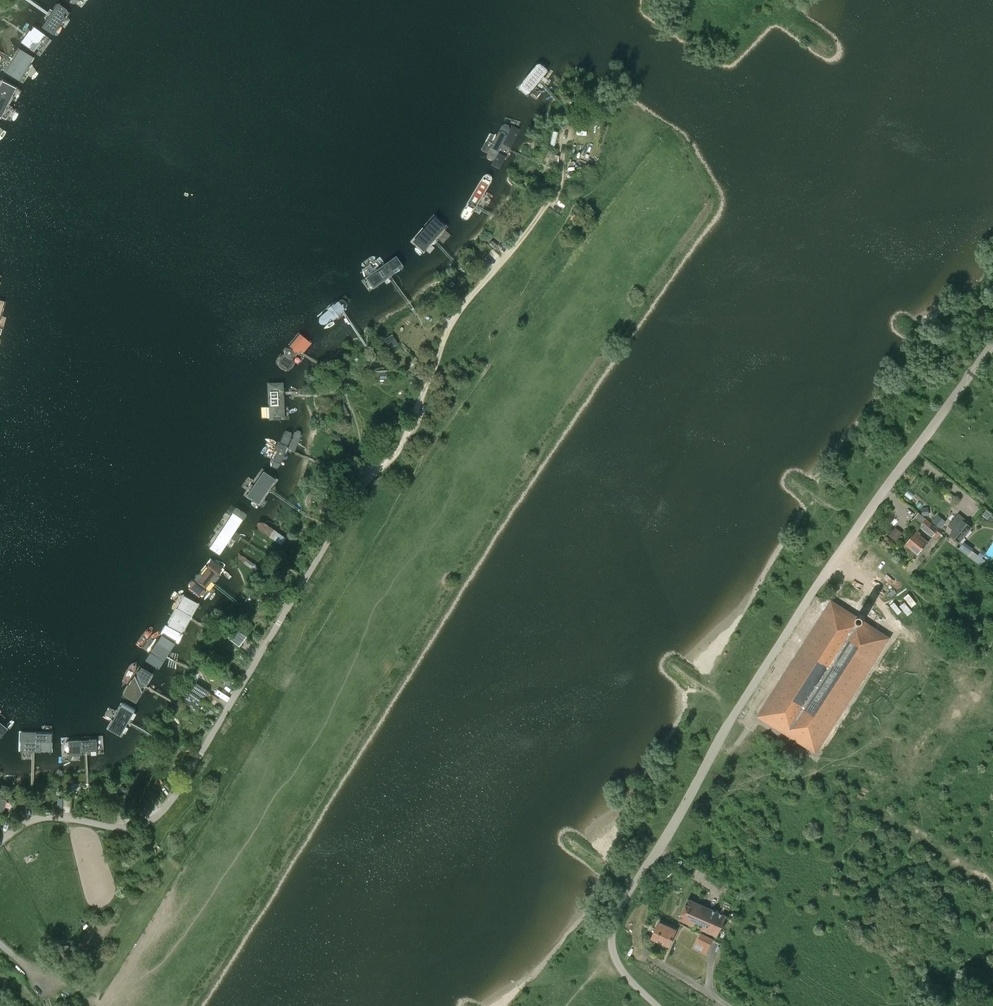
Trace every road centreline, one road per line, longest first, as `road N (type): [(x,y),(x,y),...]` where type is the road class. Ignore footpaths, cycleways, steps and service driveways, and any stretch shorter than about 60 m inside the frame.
road 1 (unclassified): [(0,843),(37,818),(128,828),(164,810),(356,494),(407,433),(455,319),(547,206),(568,134)]
road 2 (unclassified): [(656,1005),(613,952),(626,898),(814,591),(992,346)]

